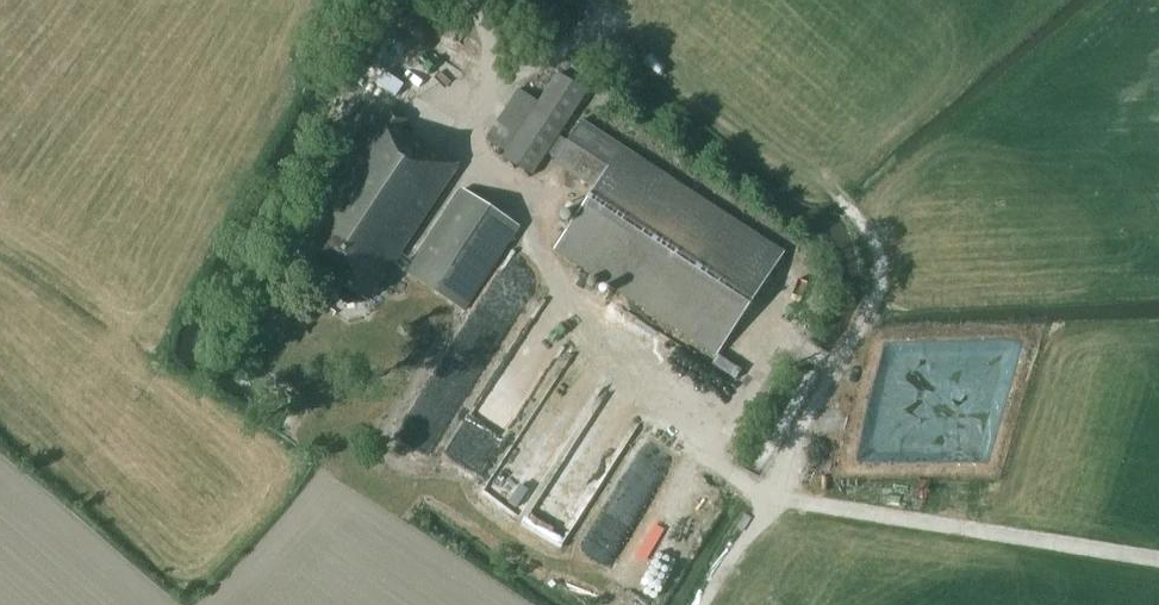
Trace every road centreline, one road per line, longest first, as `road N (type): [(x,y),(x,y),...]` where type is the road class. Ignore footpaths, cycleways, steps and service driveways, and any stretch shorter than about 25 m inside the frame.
road 1 (track): [(783,296),(698,453),(770,497),(1158,559)]
road 2 (track): [(704,604),(877,294),(875,242),(837,197)]

